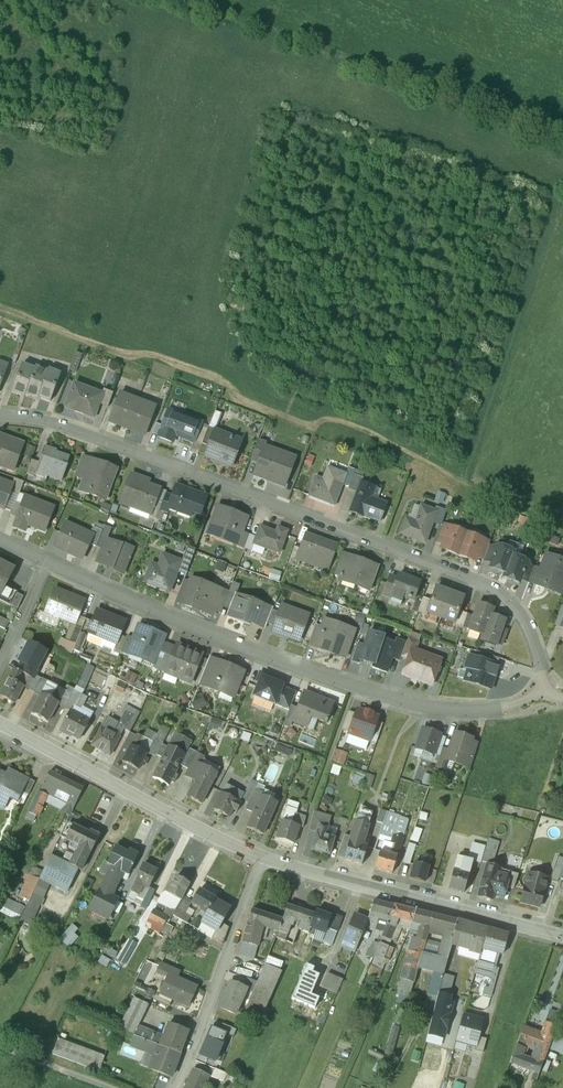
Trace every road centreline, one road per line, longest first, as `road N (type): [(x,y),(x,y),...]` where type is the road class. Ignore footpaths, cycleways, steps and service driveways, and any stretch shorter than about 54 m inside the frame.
road 1 (residential): [(547,696),(541,646),(504,598),(44,421),(0,417)]
road 2 (residential): [(547,696),(464,711),(382,697),(186,628),(48,564)]
road 3 (residential): [(263,858),(562,937)]
road 4 (residential): [(0,724),(263,858)]
road 5 (residential): [(263,858),(175,1087)]

